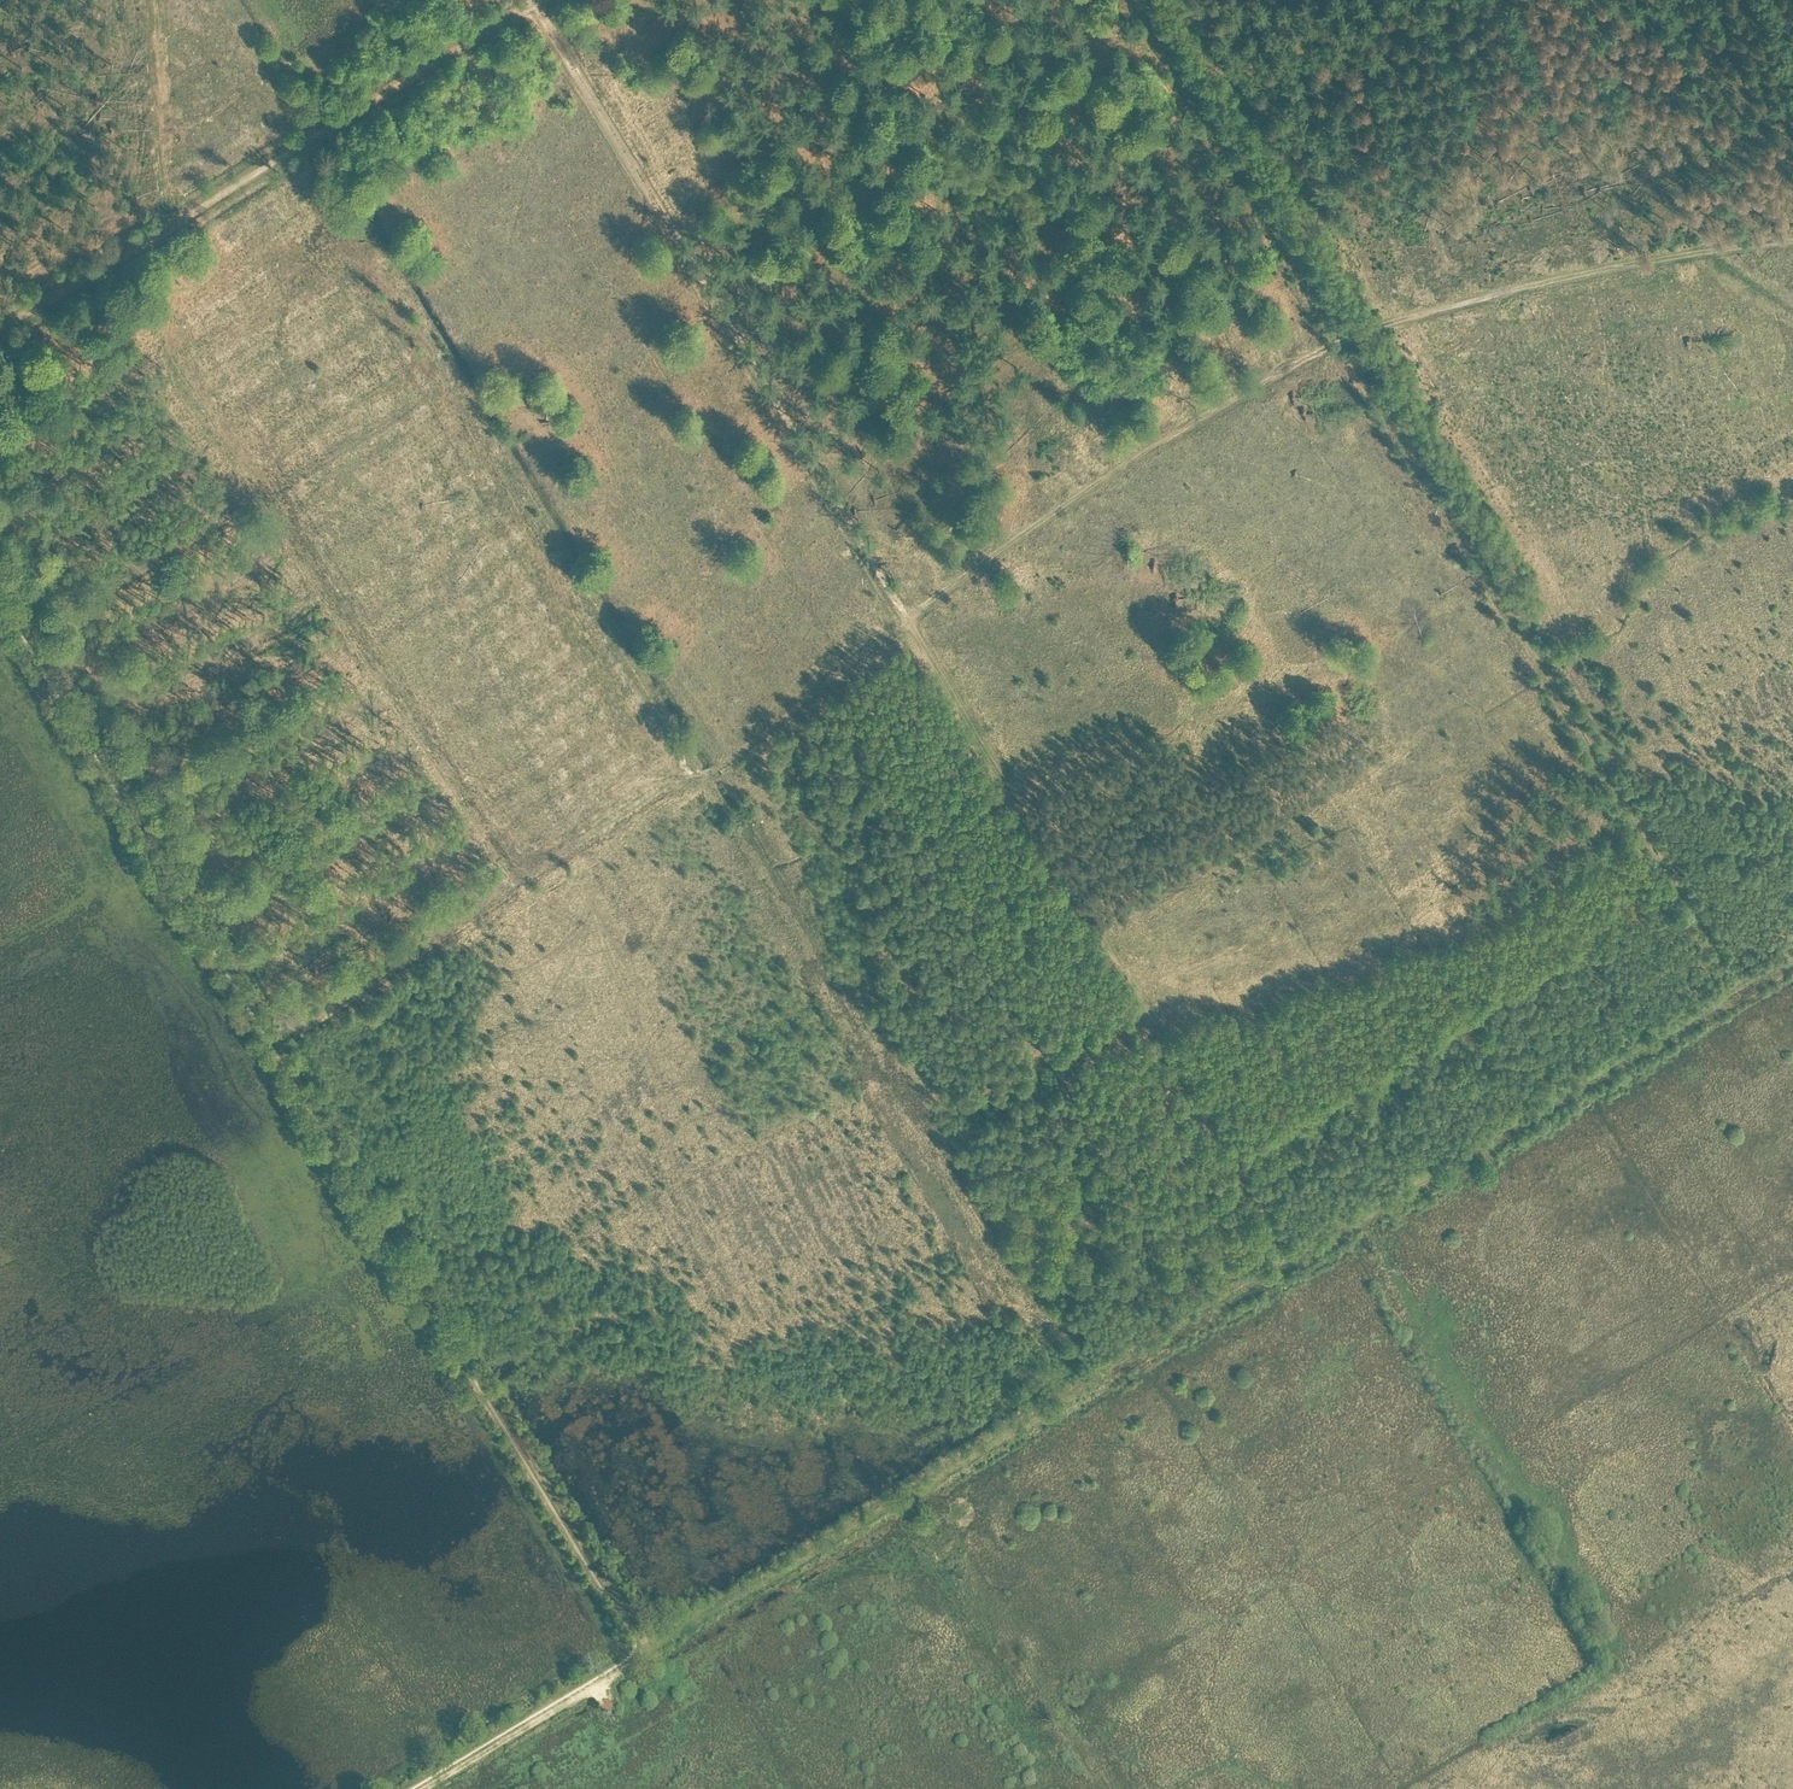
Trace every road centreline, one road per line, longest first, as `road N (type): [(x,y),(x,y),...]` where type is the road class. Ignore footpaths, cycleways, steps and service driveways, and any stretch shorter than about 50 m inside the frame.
road 1 (track): [(646,1644),(675,1638),(1792,957)]
road 2 (track): [(0,582),(646,1644)]
road 3 (track): [(1740,986),(1129,0)]
road 4 (track): [(907,616),(1131,455),(1339,338),(1648,260),(1792,240)]
road 5 (track): [(907,616),(1291,1258)]
road 6 (track): [(533,2),(907,616)]
road 7 (track): [(0,328),(533,2)]
road 8 (track): [(428,1788),(617,1675),(646,1644)]
road 9 (track): [(706,771),(907,616)]

